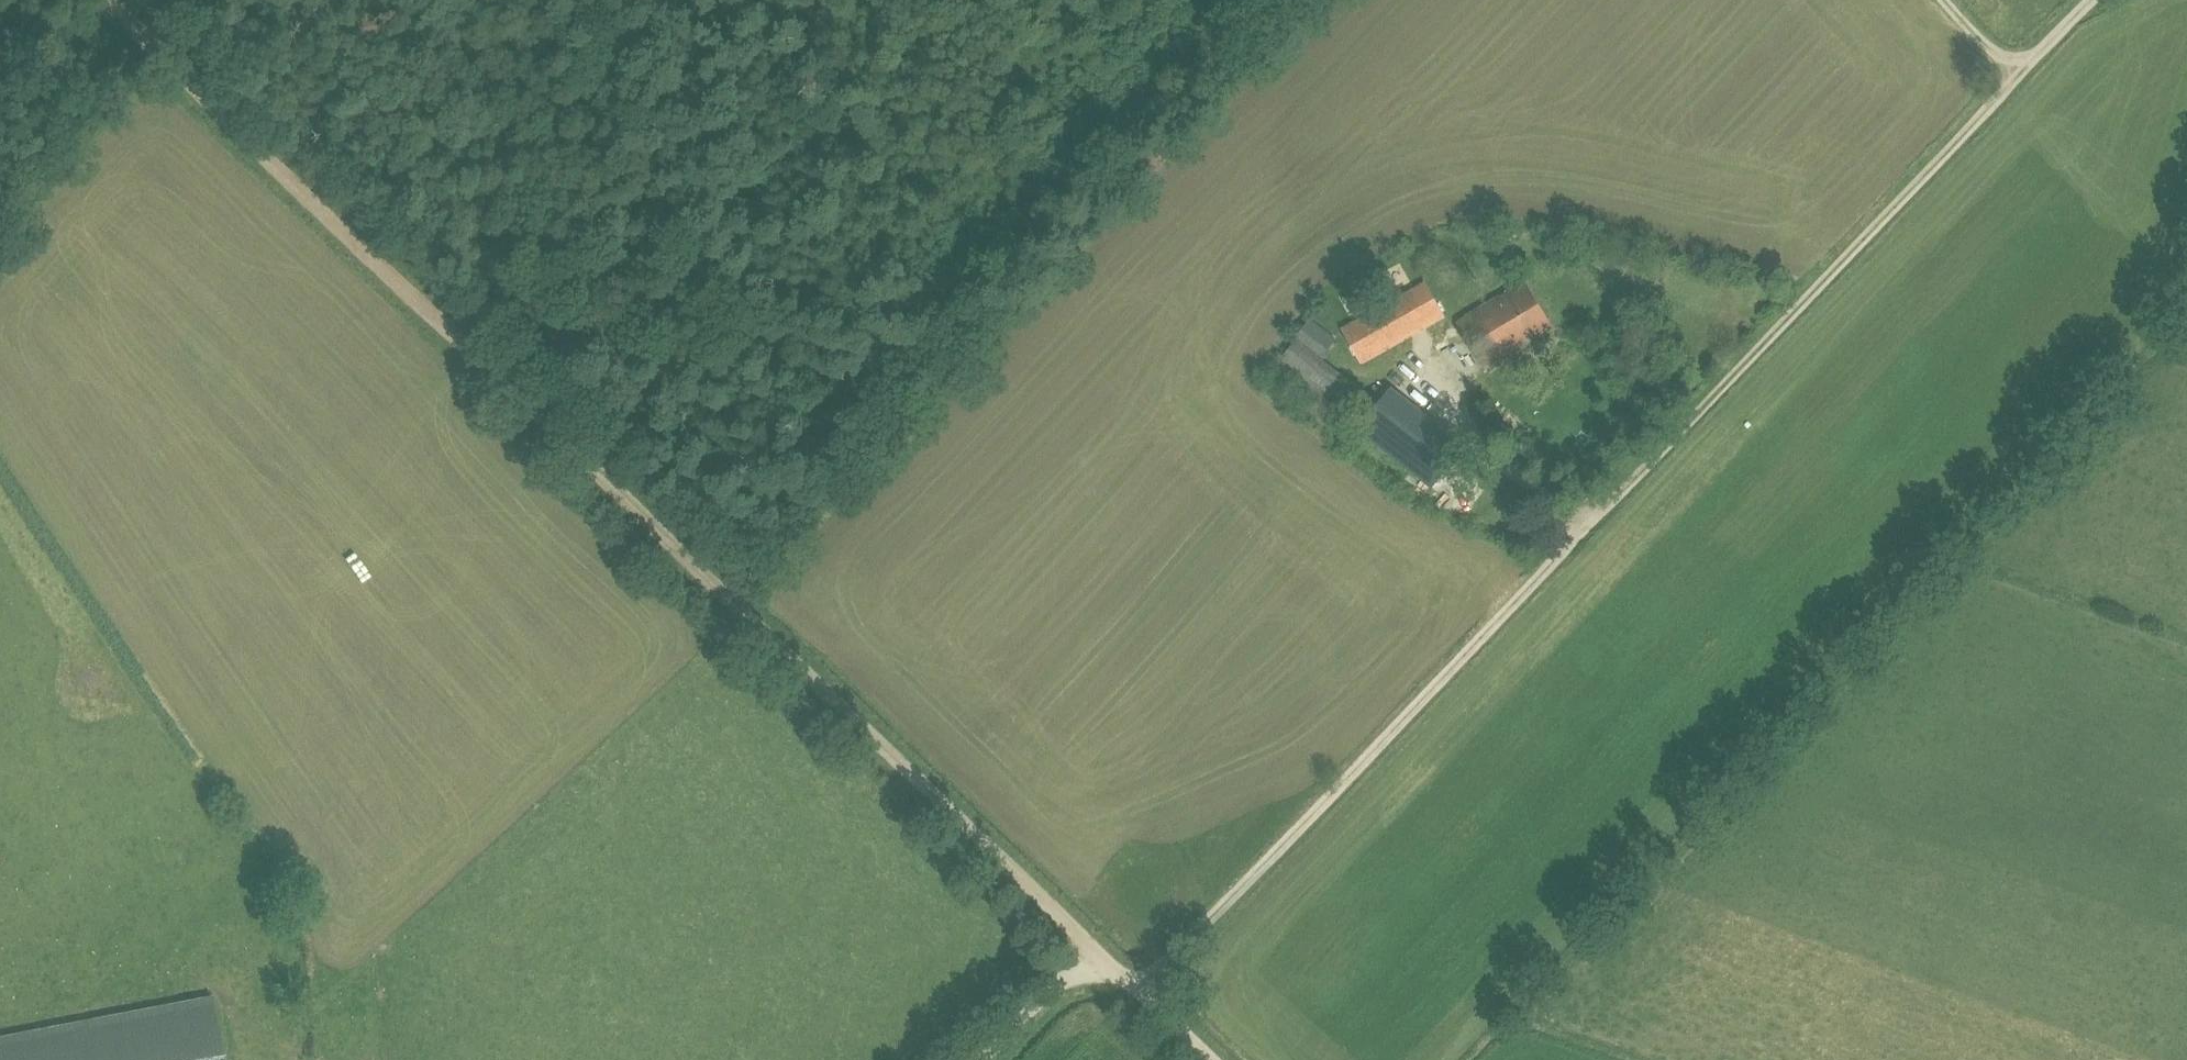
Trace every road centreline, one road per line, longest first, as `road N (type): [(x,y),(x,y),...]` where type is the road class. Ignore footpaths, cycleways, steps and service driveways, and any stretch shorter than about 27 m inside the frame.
road 1 (track): [(1140,992),(103,0)]
road 2 (track): [(1140,992),(2018,77)]

